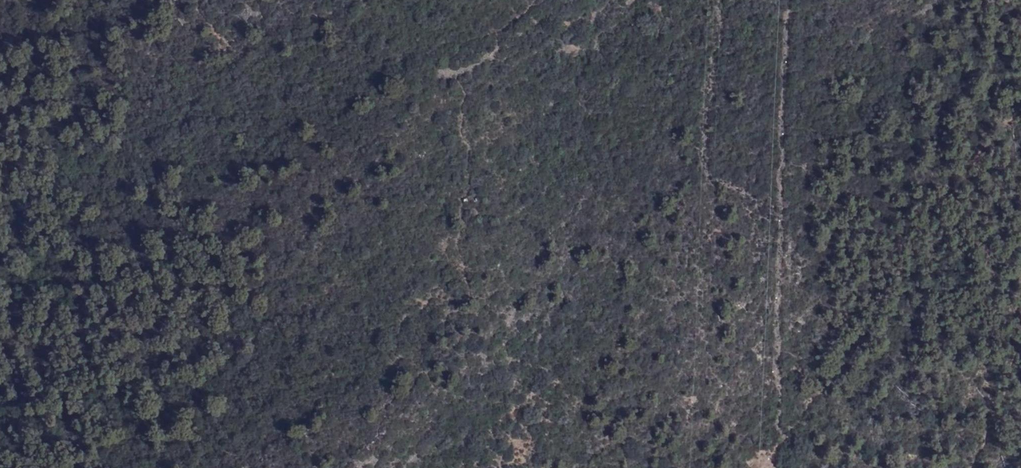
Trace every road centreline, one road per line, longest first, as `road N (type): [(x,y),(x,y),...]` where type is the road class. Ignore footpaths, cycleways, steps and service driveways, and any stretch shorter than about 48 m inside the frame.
road 1 (track): [(975,467),(1020,349)]

